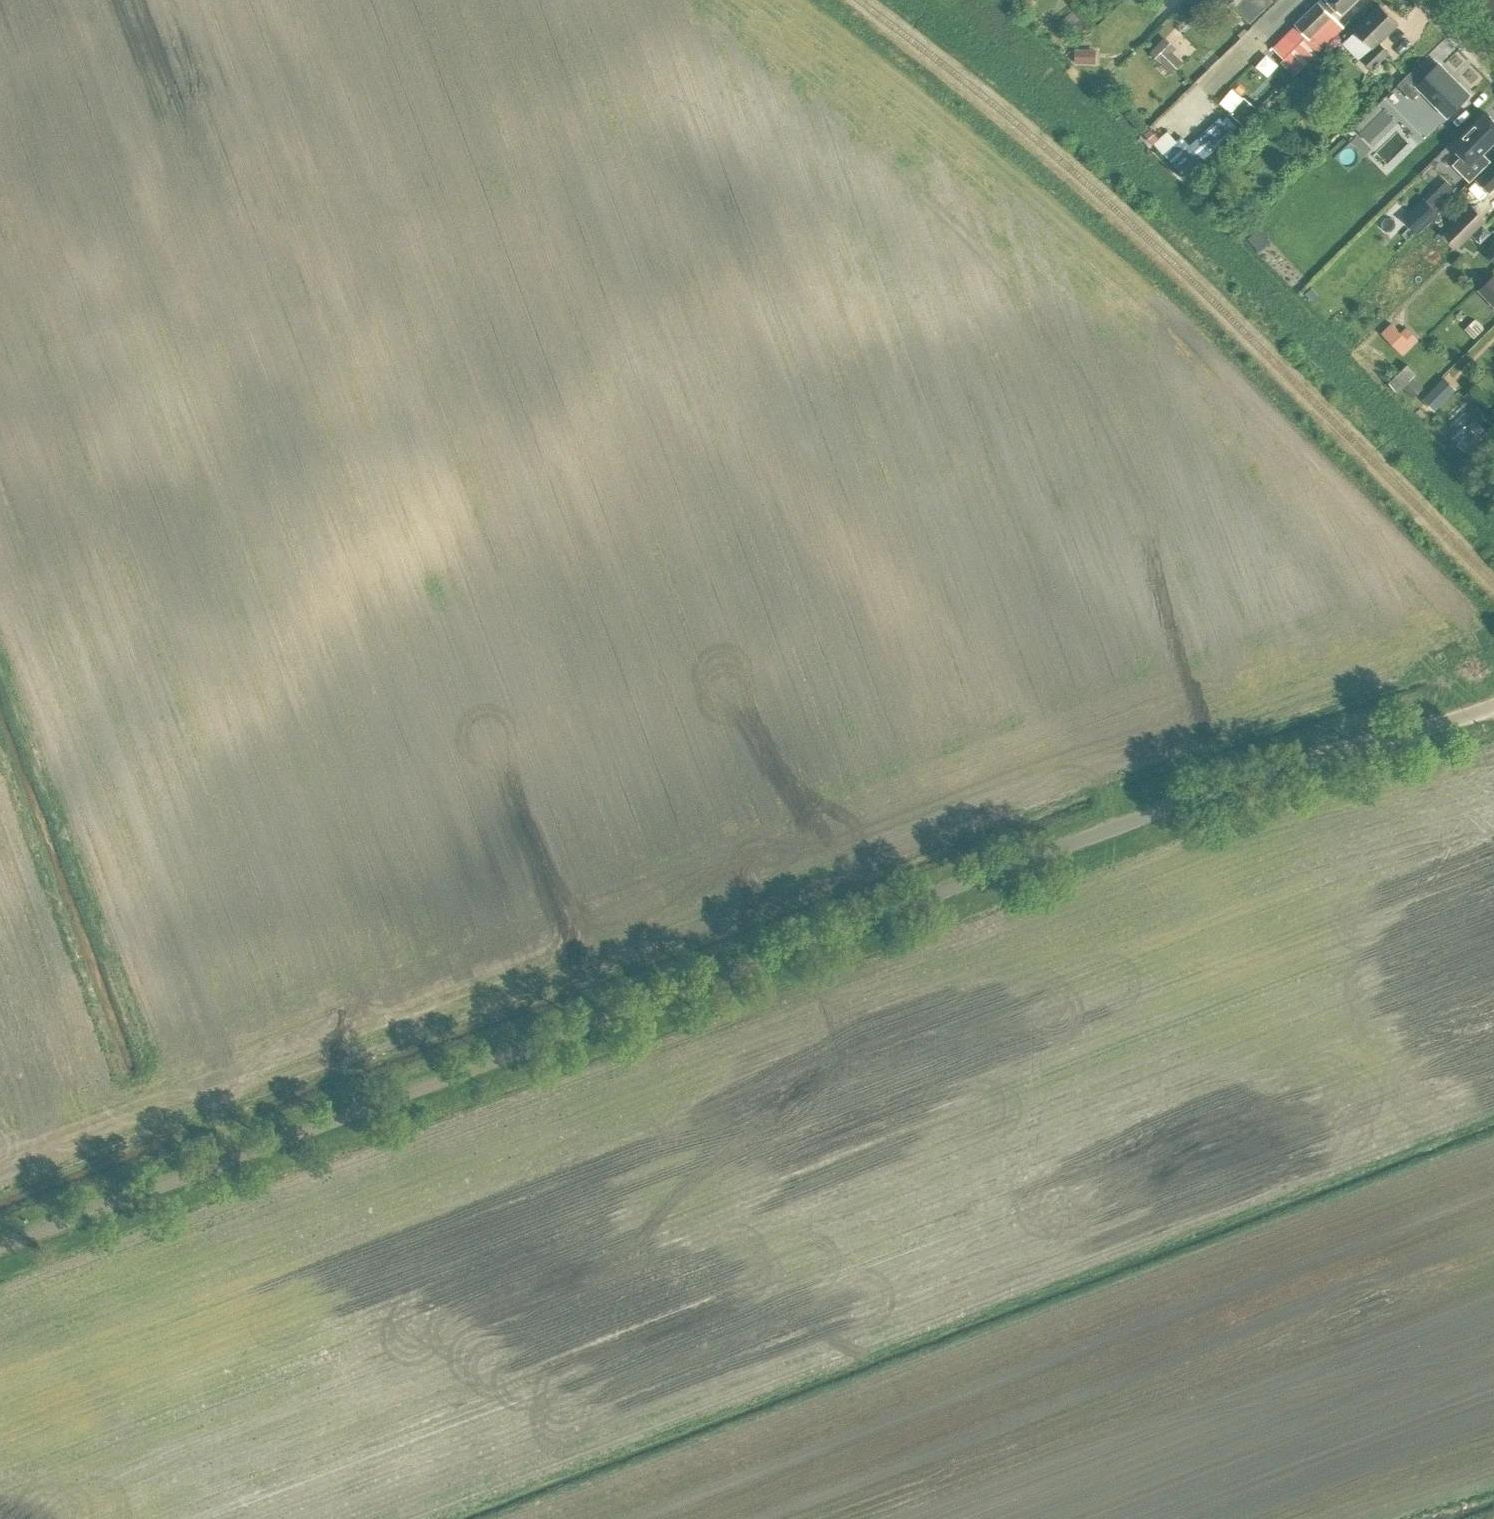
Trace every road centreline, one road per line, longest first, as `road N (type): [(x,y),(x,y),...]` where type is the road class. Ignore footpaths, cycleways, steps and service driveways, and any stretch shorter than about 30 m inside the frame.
road 1 (unclassified): [(0,1245),(1178,801),(1493,705)]

